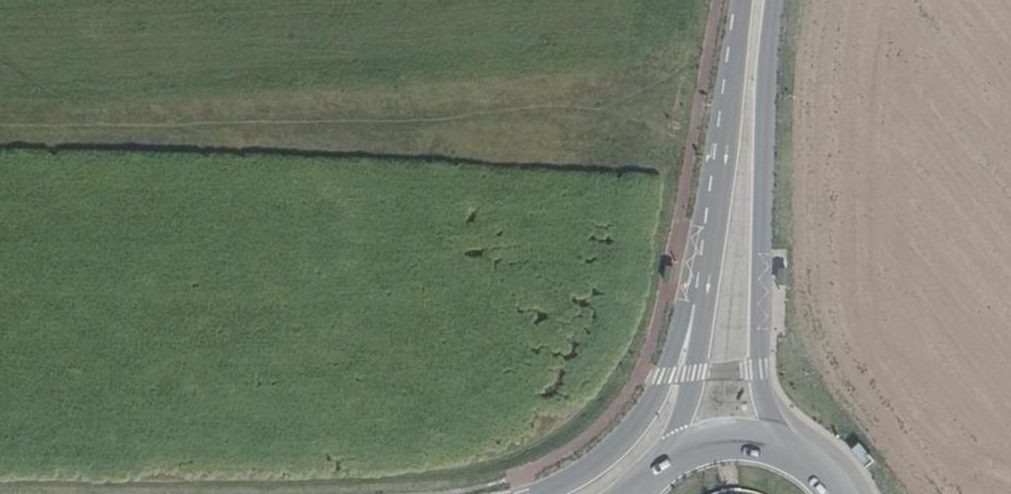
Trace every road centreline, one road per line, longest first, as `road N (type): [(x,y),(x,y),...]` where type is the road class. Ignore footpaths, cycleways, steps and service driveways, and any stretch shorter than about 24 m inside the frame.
road 1 (secondary): [(781,451),(756,371),(776,0)]
road 2 (secondary): [(744,0),(703,301)]
road 3 (secondary): [(703,301),(644,417),(588,469),(541,493)]
road 4 (secondary): [(703,301),(673,462)]

